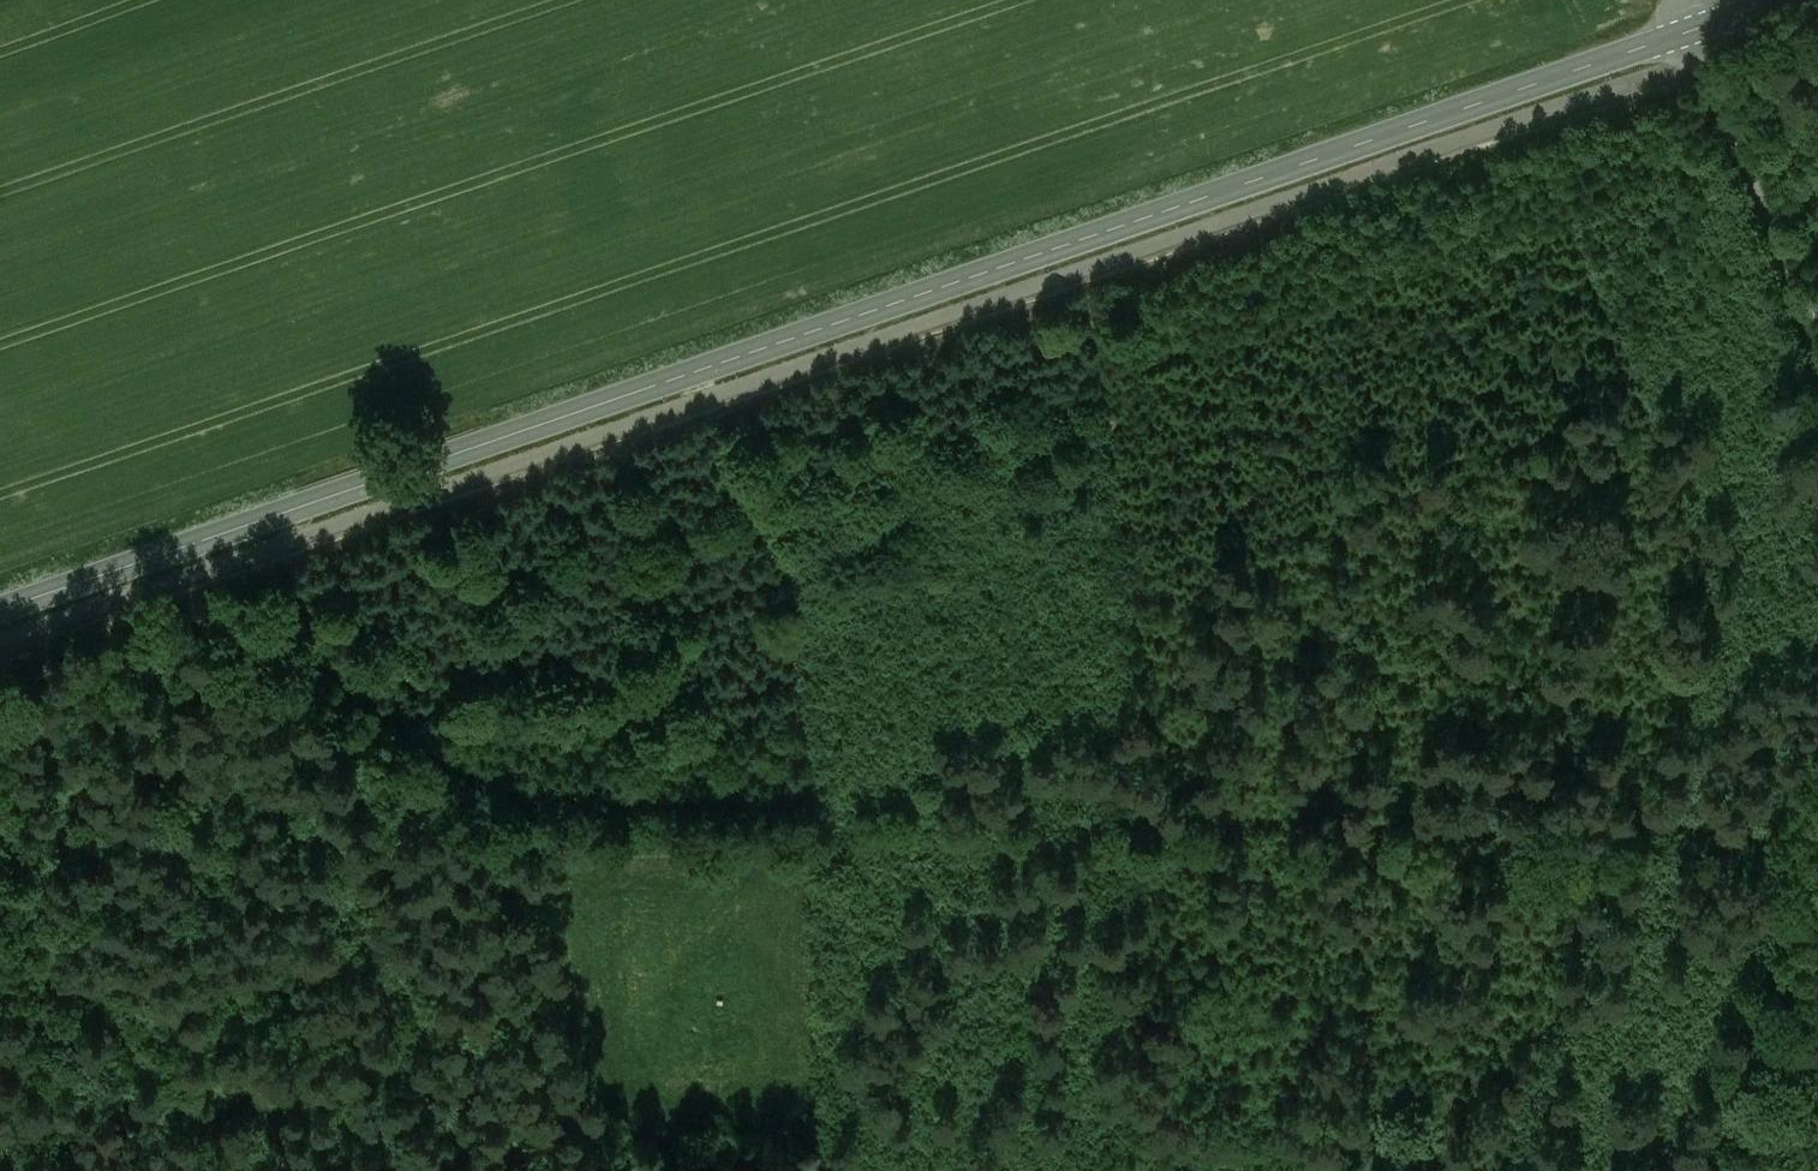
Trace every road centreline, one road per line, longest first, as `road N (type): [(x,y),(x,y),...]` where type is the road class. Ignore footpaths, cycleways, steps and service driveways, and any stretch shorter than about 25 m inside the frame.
road 1 (tertiary): [(0,612),(1700,27)]
road 2 (unclassified): [(1817,366),(1700,27)]
road 3 (unclassified): [(1716,1170),(1817,894)]

